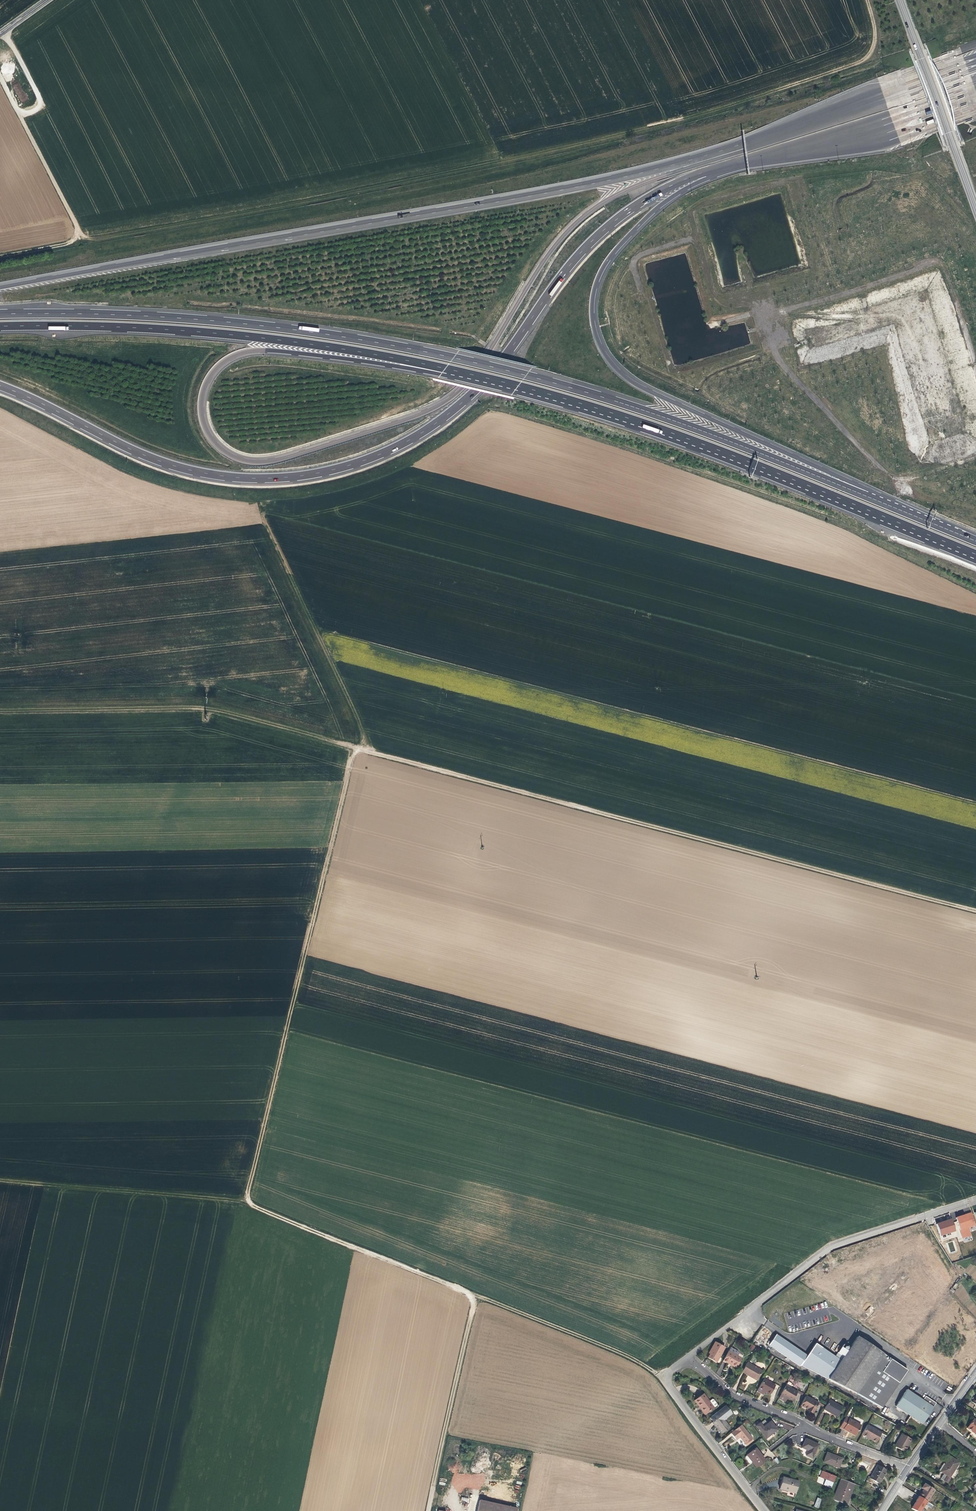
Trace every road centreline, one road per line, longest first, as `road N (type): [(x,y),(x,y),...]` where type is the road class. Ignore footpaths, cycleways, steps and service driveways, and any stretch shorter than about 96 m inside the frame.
road 1 (motorway): [(782,132),(624,192),(584,216),(549,254),(468,383),(436,407),(259,462),(220,448),(202,416),(211,374),(241,352),(446,368)]
road 2 (motorway): [(886,504),(598,396),(392,343),(205,320),(0,314)]
road 3 (motorway): [(0,385),(150,457),(206,474),(269,478),(350,465),(418,435),(480,389),(571,263),(627,211),(688,178),(748,161)]
road 4 (track): [(975,909),(367,751),(272,527)]
road 5 (track): [(78,237),(585,143),(794,85),(868,56),(875,32),(867,0)]
road 6 (motorway): [(782,132),(564,190),(0,287)]
road 7 (motorway): [(886,504),(639,386),(598,341),(595,286),(620,245),(677,193),(748,161)]
road 8 (motorway): [(446,368),(660,428),(975,554)]
road 9 (track): [(475,1293),(244,1201),(0,1181)]
road 10 (track): [(357,748),(244,1201)]
road 11 (motorway): [(0,326),(208,332),(446,368)]
road 12 (track): [(662,1377),(475,1293),(429,1510)]
road 13 (track): [(367,751),(195,707),(0,711)]
road 14 (residential): [(686,1358),(830,1246),(975,1200)]
road 15 (track): [(975,455),(912,476),(887,475),(776,357),(759,305)]
road 16 (track): [(0,257),(62,246),(80,233),(0,73)]
road 17 (residential): [(908,1469),(740,1398),(686,1358)]
road 18 (tertiary): [(900,0),(975,209)]
road 19 (residential): [(764,1510),(662,1377),(686,1358)]
road 20 (motorway): [(748,161),(938,111)]
road 21 (track): [(763,318),(932,264)]
road 22 (motorway): [(924,76),(782,132)]

